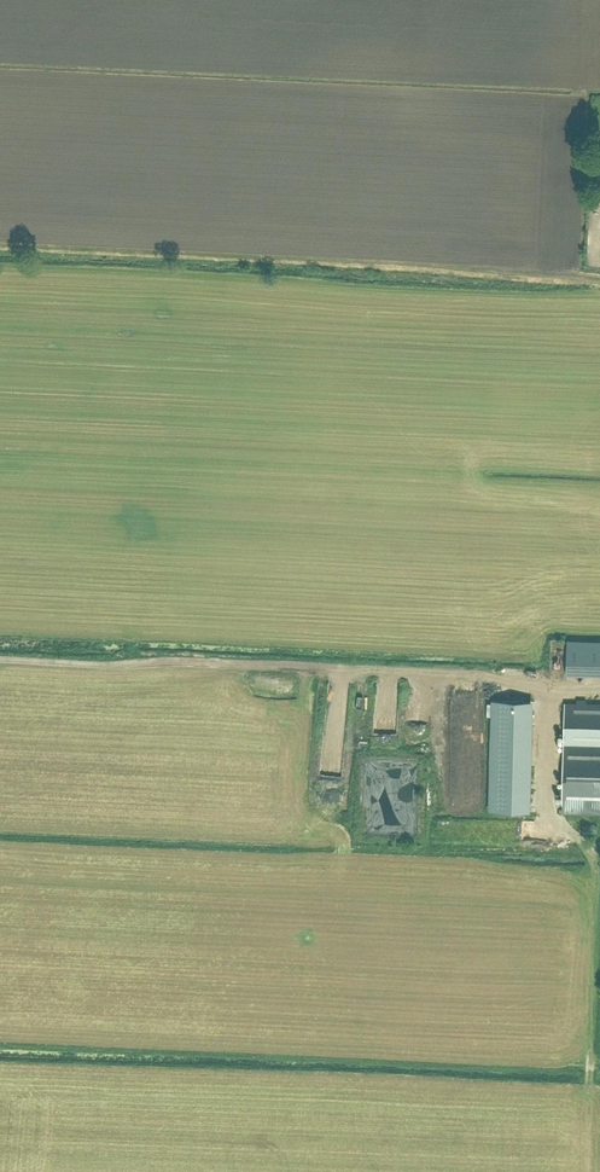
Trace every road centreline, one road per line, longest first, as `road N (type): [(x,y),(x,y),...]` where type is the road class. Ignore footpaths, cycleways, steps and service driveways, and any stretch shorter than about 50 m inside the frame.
road 1 (track): [(491,679),(157,659),(0,660)]

